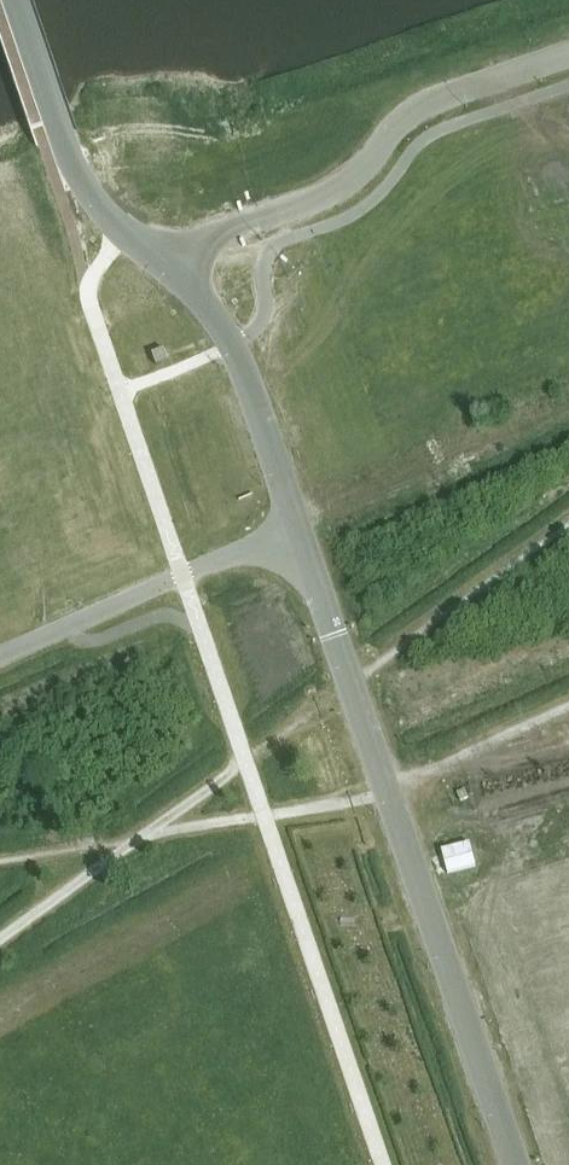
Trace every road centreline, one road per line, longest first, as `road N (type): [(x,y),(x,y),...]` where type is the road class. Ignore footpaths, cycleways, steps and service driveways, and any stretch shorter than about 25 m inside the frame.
road 1 (tertiary): [(292,525),(518,1164)]
road 2 (residential): [(568,52),(435,98),(394,124),(356,175),(307,205),(202,242),(175,270)]
road 3 (tertiary): [(175,270),(123,233),(80,182),(15,0)]
road 4 (residential): [(292,525),(0,655)]
road 5 (tertiary): [(175,270),(234,344),(292,525)]

